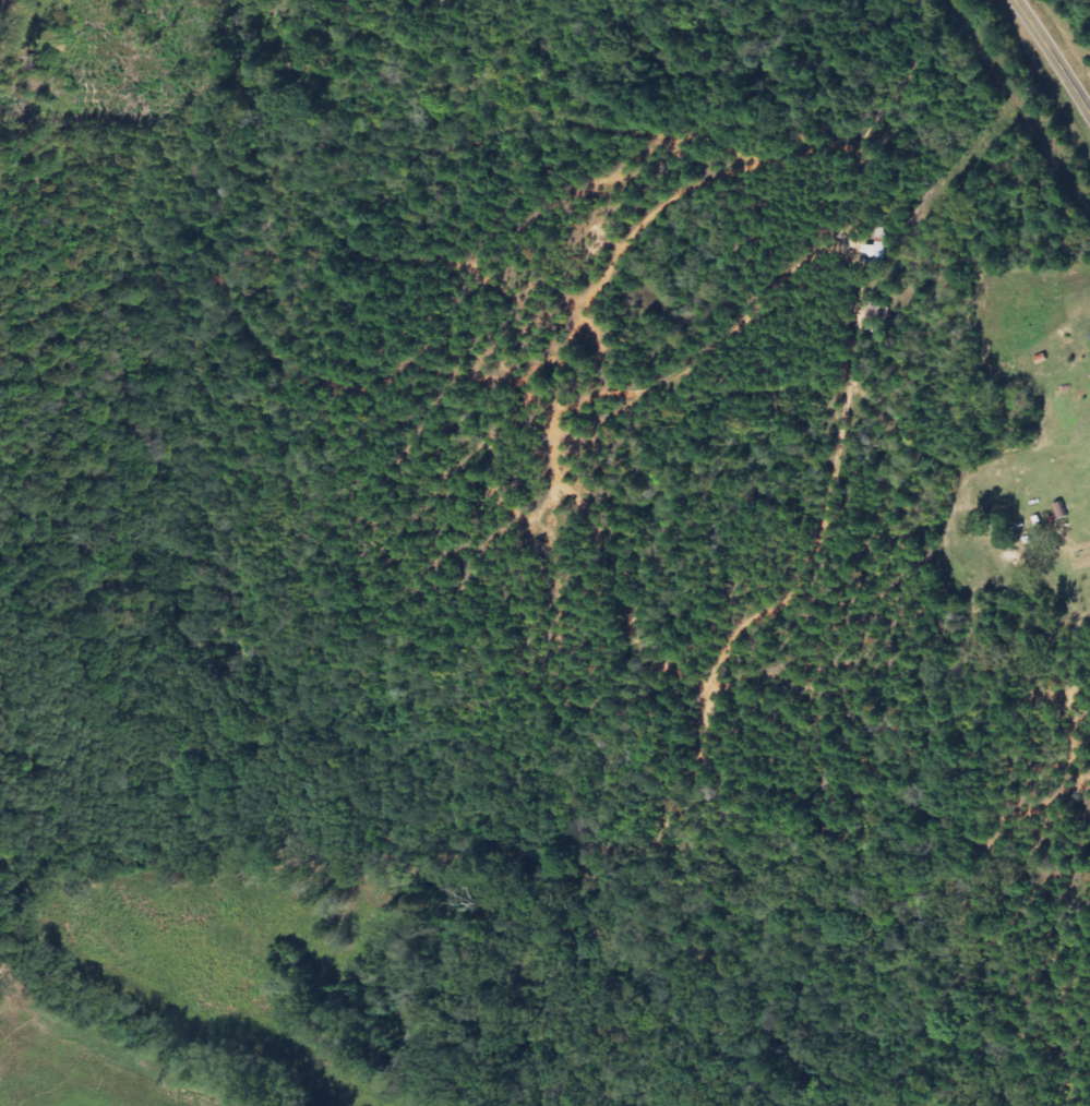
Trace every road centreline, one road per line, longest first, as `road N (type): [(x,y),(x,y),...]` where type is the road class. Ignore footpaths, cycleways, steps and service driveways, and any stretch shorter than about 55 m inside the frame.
road 1 (tertiary): [(1017,0),(1089,109)]

